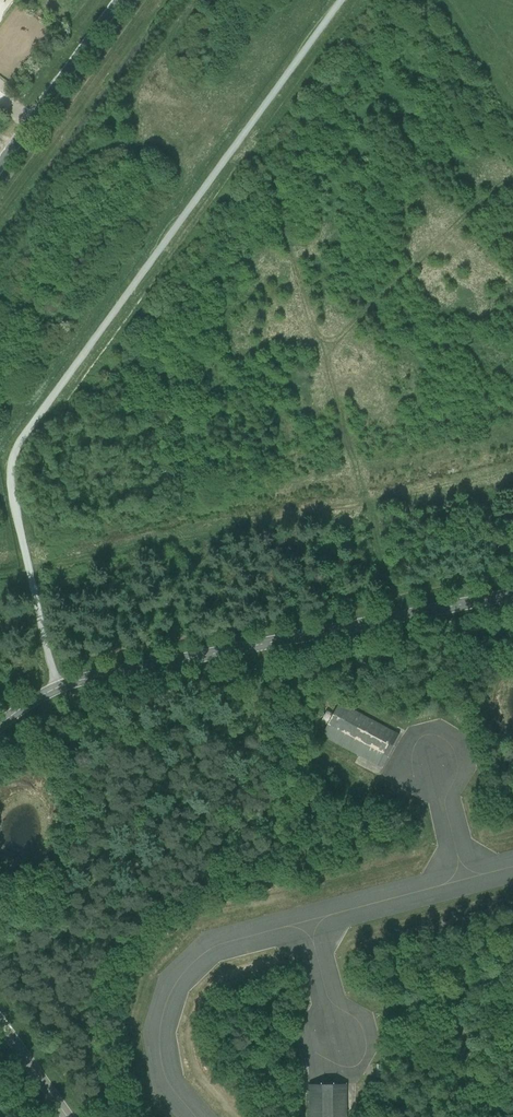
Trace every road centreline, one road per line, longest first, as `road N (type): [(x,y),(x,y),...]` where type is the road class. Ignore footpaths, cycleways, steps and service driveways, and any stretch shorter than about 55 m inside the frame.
road 1 (track): [(154,0),(0,211)]
road 2 (tertiary): [(0,165),(120,0)]

